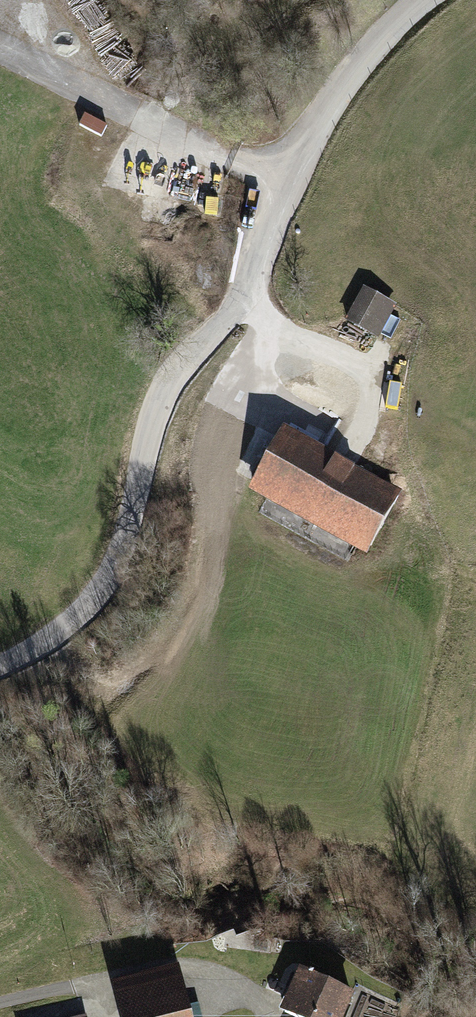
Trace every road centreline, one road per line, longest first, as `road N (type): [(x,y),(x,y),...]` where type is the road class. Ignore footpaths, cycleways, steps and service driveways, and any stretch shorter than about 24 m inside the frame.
road 1 (unclassified): [(0,665),(53,637),(113,574),(132,526),(159,403),(242,300),(283,182),(344,78),(426,0)]
road 2 (track): [(283,182),(73,90),(0,49)]
road 3 (track): [(0,1001),(170,962),(230,982),(263,1016)]

